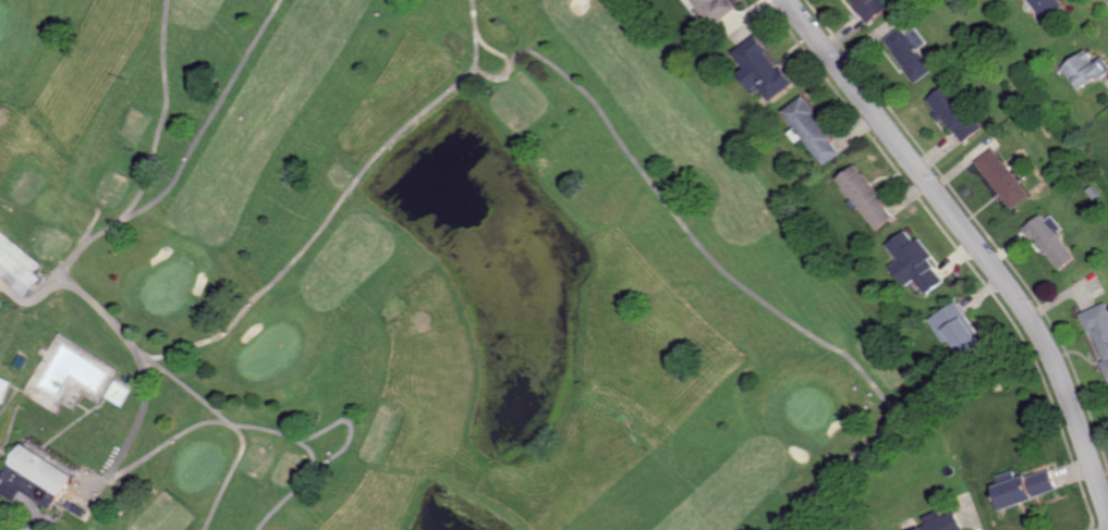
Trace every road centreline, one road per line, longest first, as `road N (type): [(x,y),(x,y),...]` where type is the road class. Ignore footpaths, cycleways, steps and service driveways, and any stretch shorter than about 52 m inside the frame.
road 1 (residential): [(1107,524),(1066,398),(1030,324),(785,0)]

